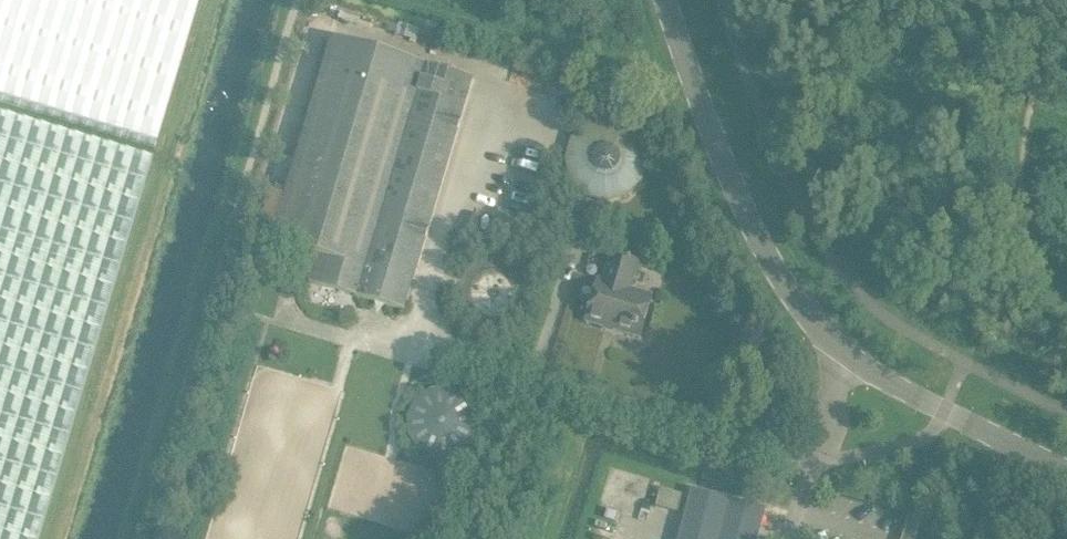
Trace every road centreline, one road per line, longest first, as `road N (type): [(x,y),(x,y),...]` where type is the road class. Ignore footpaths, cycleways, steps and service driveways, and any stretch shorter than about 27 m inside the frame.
road 1 (tertiary): [(1066,469),(891,383),(804,313),(757,238),(667,0)]

